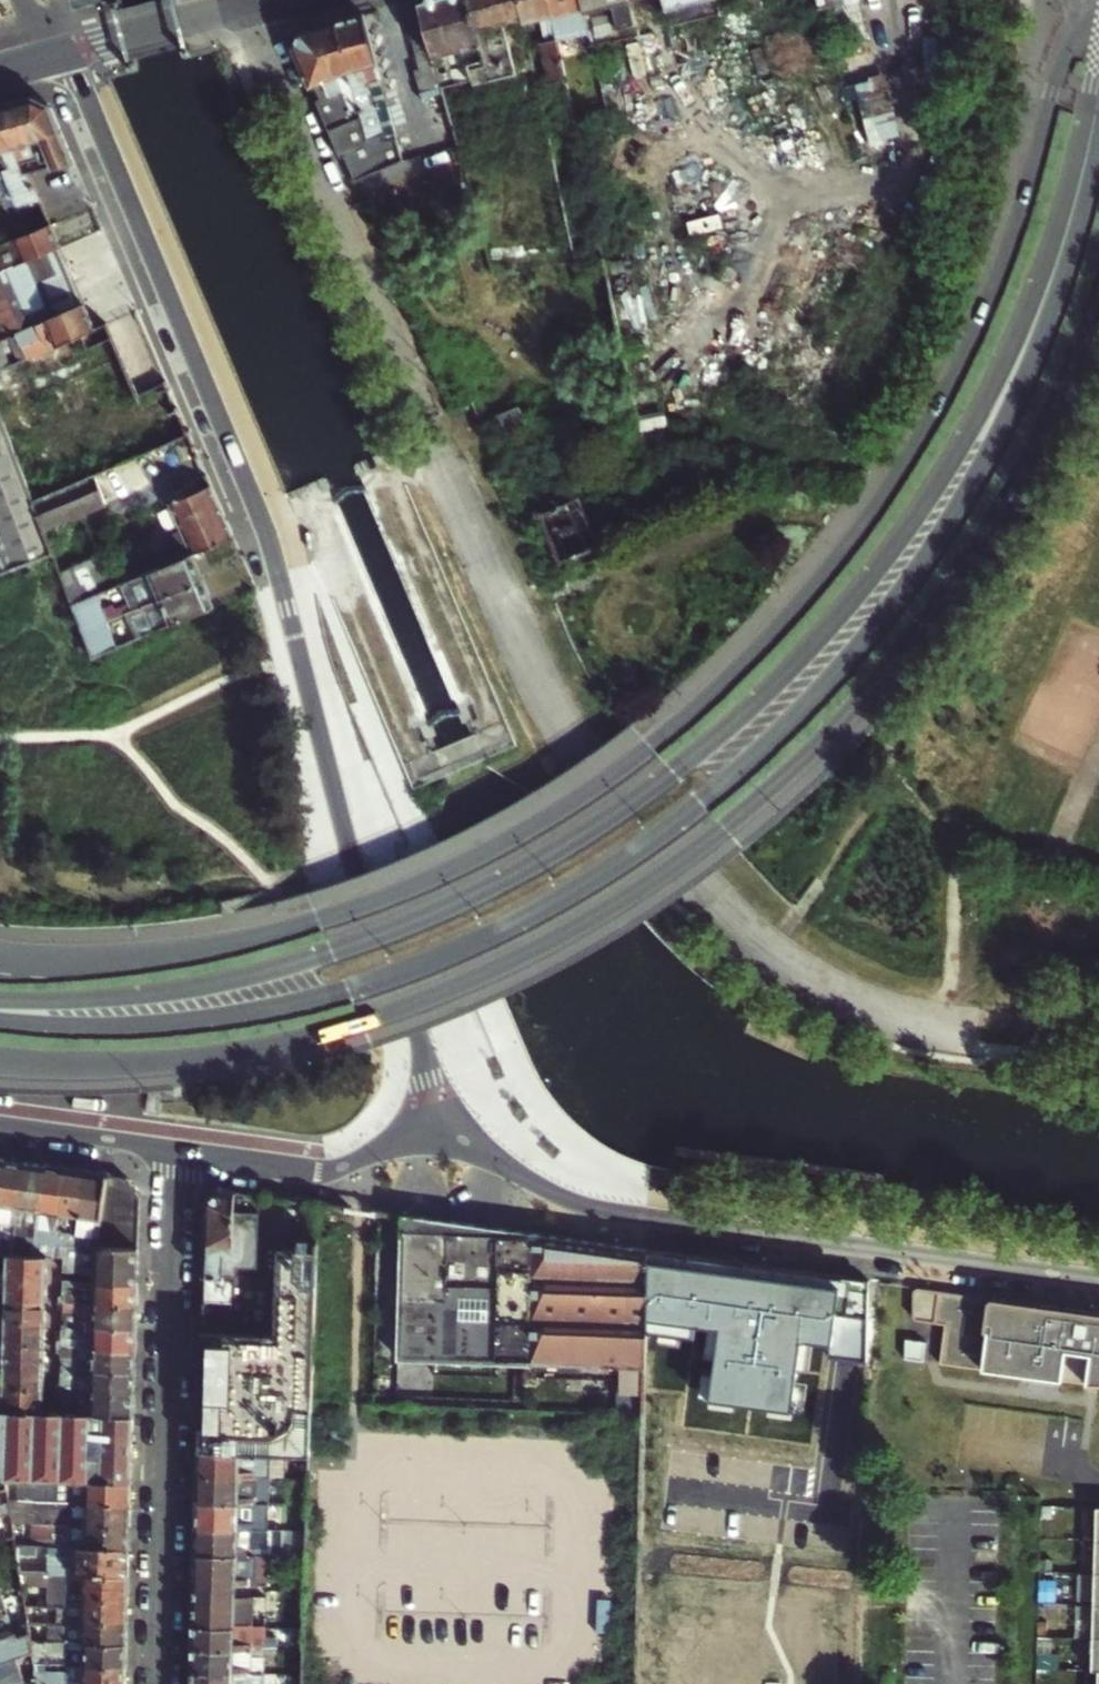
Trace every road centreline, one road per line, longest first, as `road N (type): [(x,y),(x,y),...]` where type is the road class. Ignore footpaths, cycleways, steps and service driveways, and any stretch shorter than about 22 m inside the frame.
road 1 (primary): [(1081,30),(1059,70),(982,316),(928,423),(830,569),(690,718),(558,812),(404,890),(219,948),(124,961),(44,960)]
road 2 (primary): [(0,1062),(177,1062),(321,1036),(504,968),(663,874),(801,764),(911,642),(1018,482),(1098,297)]
road 3 (residential): [(969,1023),(869,1005),(767,952),(688,884),(586,759),(429,435),(247,5)]
road 4 (residential): [(447,1120),(350,856),(270,538),(60,53)]
road 5 (residential): [(447,1120),(550,1192),(601,1212),(1098,1277)]
road 6 (residential): [(179,1151),(160,1683)]
road 7 (residential): [(179,1151),(338,1169),(447,1120)]
road 8 (tertiary): [(247,5),(60,53)]
road 9 (residential): [(0,1125),(179,1151)]

